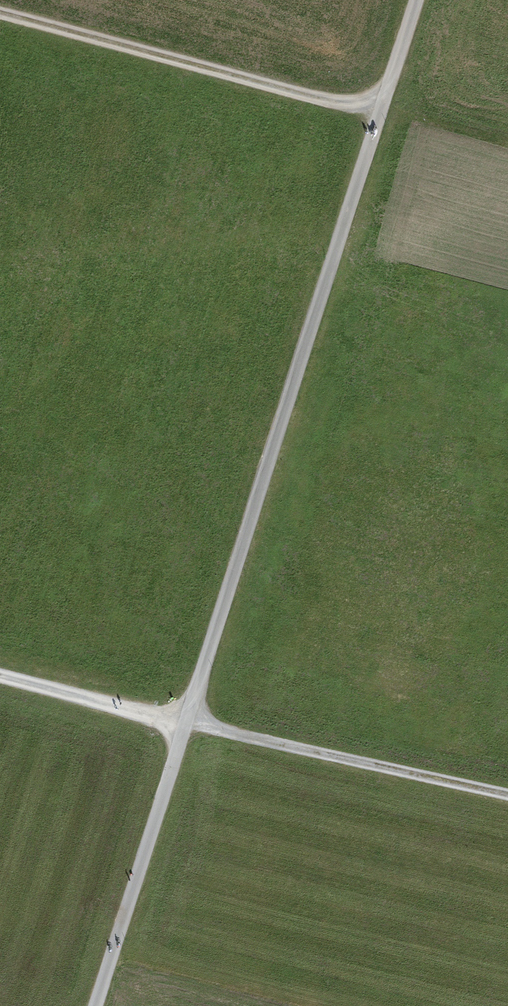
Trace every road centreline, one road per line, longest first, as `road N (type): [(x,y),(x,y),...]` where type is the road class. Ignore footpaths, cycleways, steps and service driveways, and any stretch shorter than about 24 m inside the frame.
road 1 (track): [(415,0),(97,1005)]
road 2 (track): [(0,678),(507,797)]
road 3 (track): [(0,13),(379,114)]

